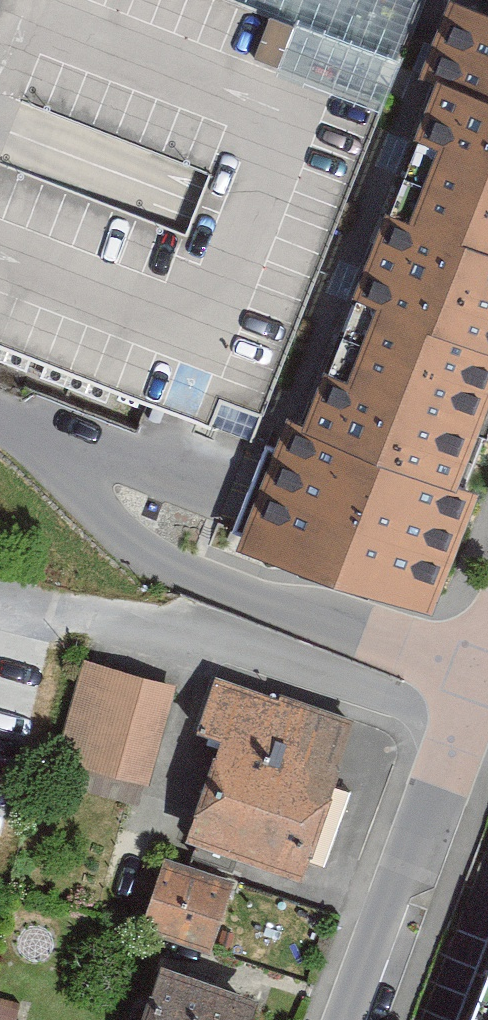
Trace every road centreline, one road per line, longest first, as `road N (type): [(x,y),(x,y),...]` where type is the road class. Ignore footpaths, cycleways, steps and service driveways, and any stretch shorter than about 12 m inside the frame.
road 1 (residential): [(341,1019),(472,680)]

